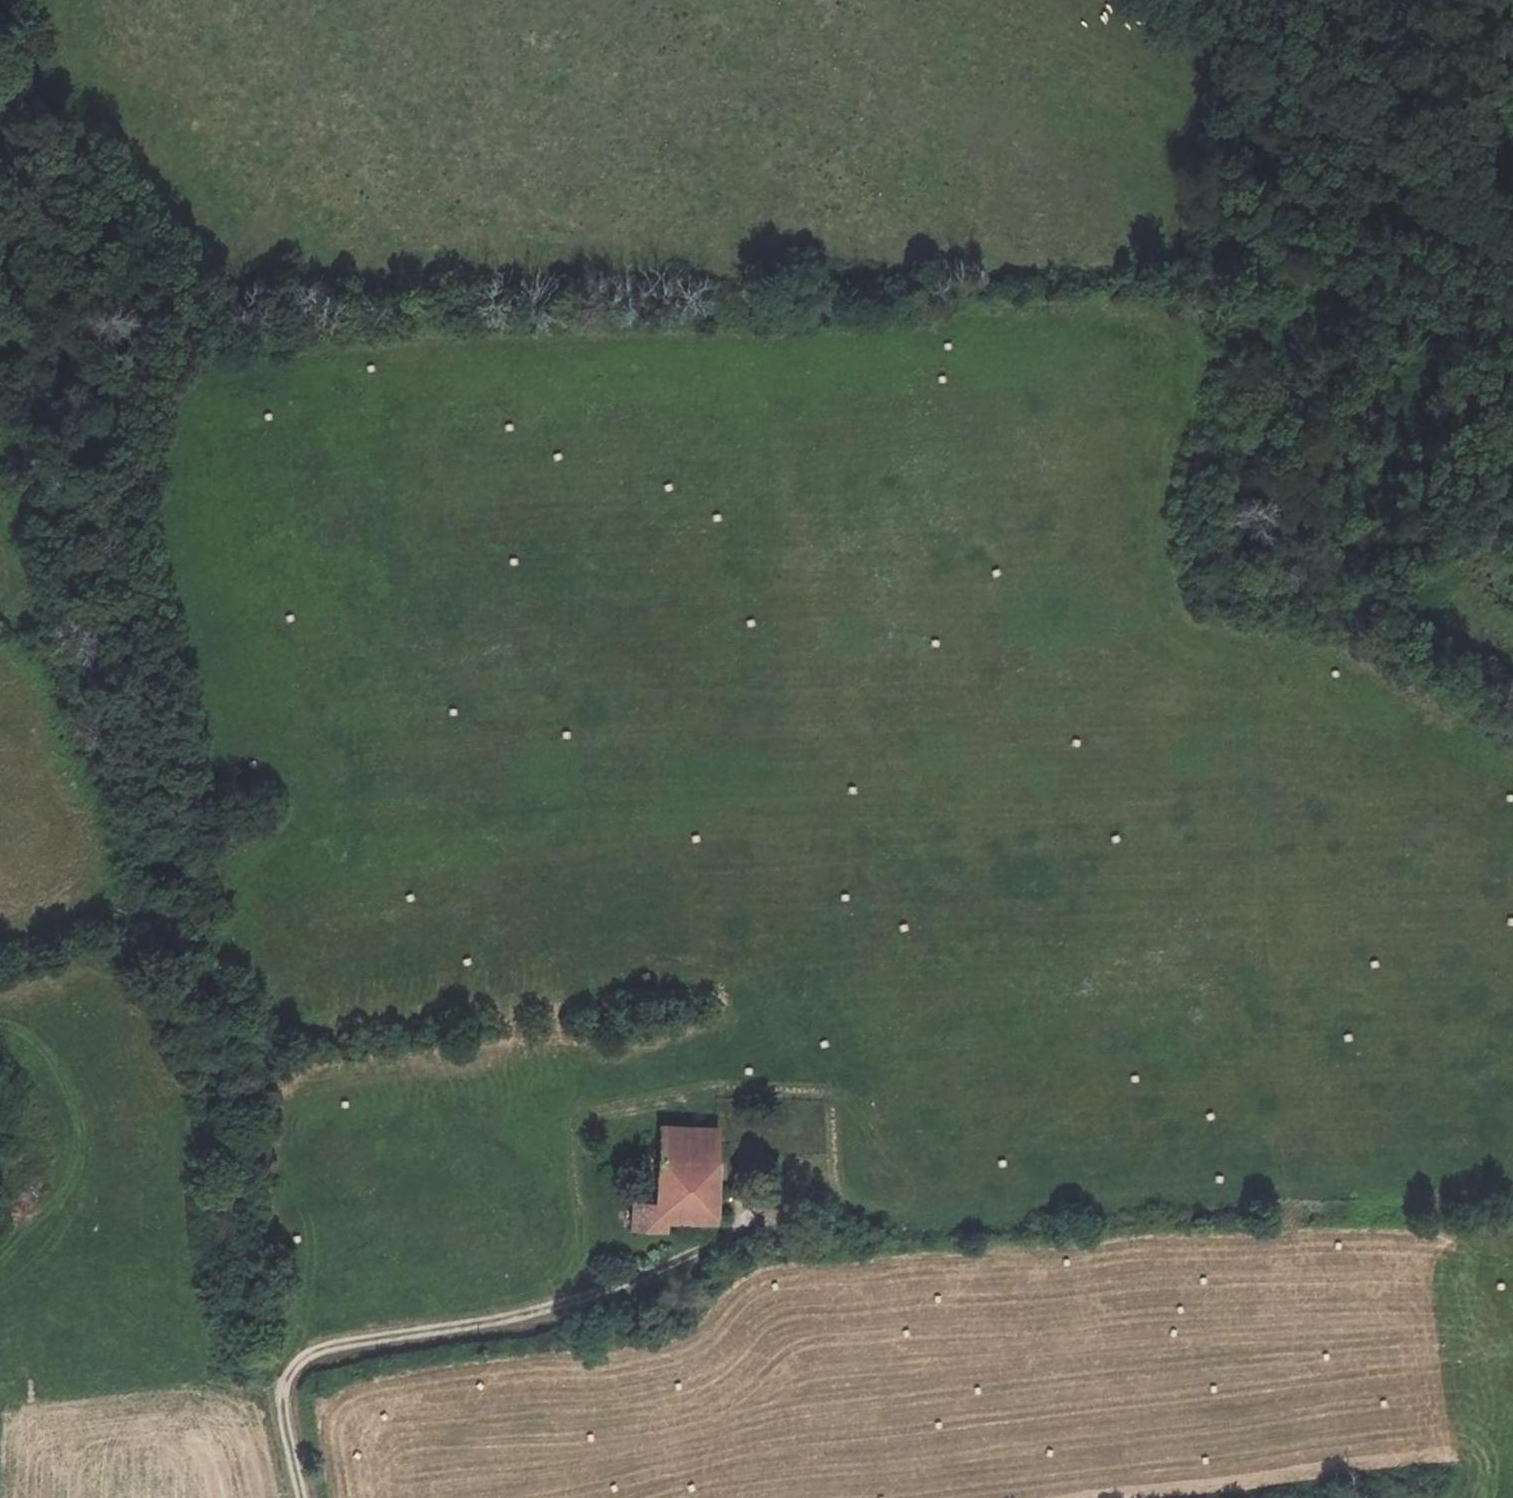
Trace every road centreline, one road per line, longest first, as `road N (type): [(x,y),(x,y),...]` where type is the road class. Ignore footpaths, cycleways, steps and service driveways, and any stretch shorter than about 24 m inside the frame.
road 1 (residential): [(304,1497),(283,1409),(301,1361),(331,1347),(515,1319),(605,1293),(703,1251),(743,1221)]

